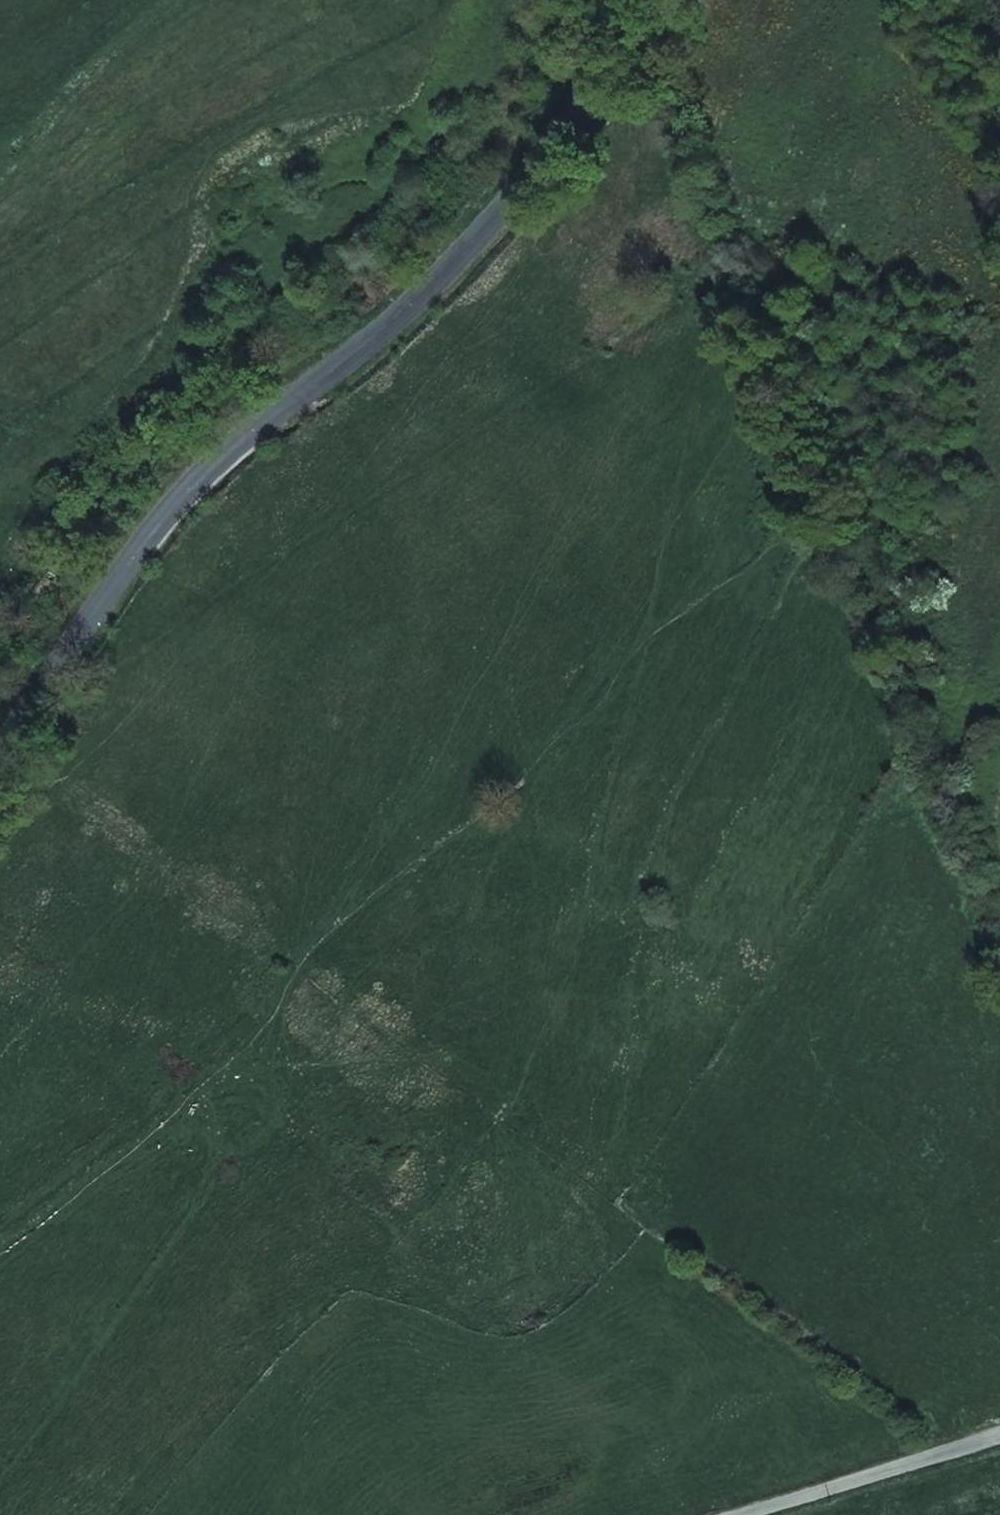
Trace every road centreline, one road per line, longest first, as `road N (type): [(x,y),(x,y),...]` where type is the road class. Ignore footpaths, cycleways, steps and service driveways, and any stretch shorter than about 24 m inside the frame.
road 1 (secondary): [(0,754),(146,532),(266,417),(389,332),(606,63),(635,0)]
road 2 (unclassified): [(999,1434),(737,1514)]

